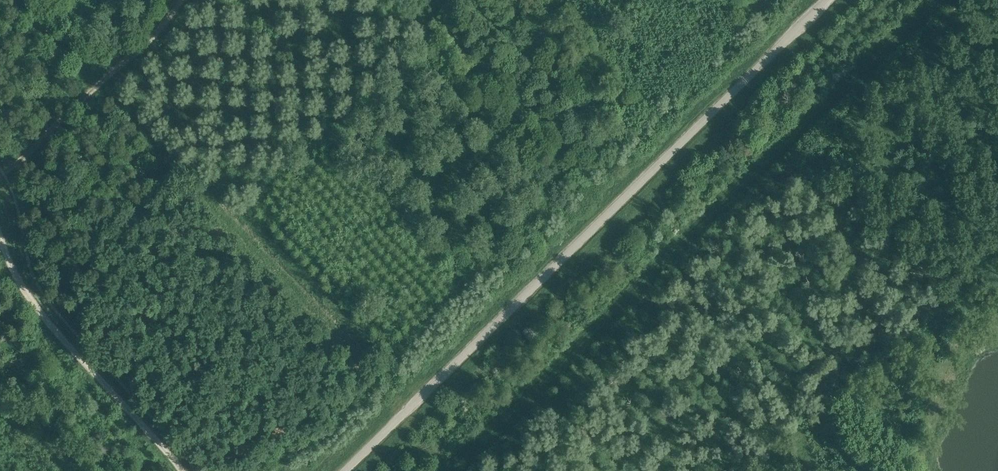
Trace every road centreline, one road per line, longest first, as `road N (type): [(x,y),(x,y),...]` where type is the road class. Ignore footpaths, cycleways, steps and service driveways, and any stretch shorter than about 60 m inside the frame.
road 1 (tertiary): [(340,470),(826,0)]

